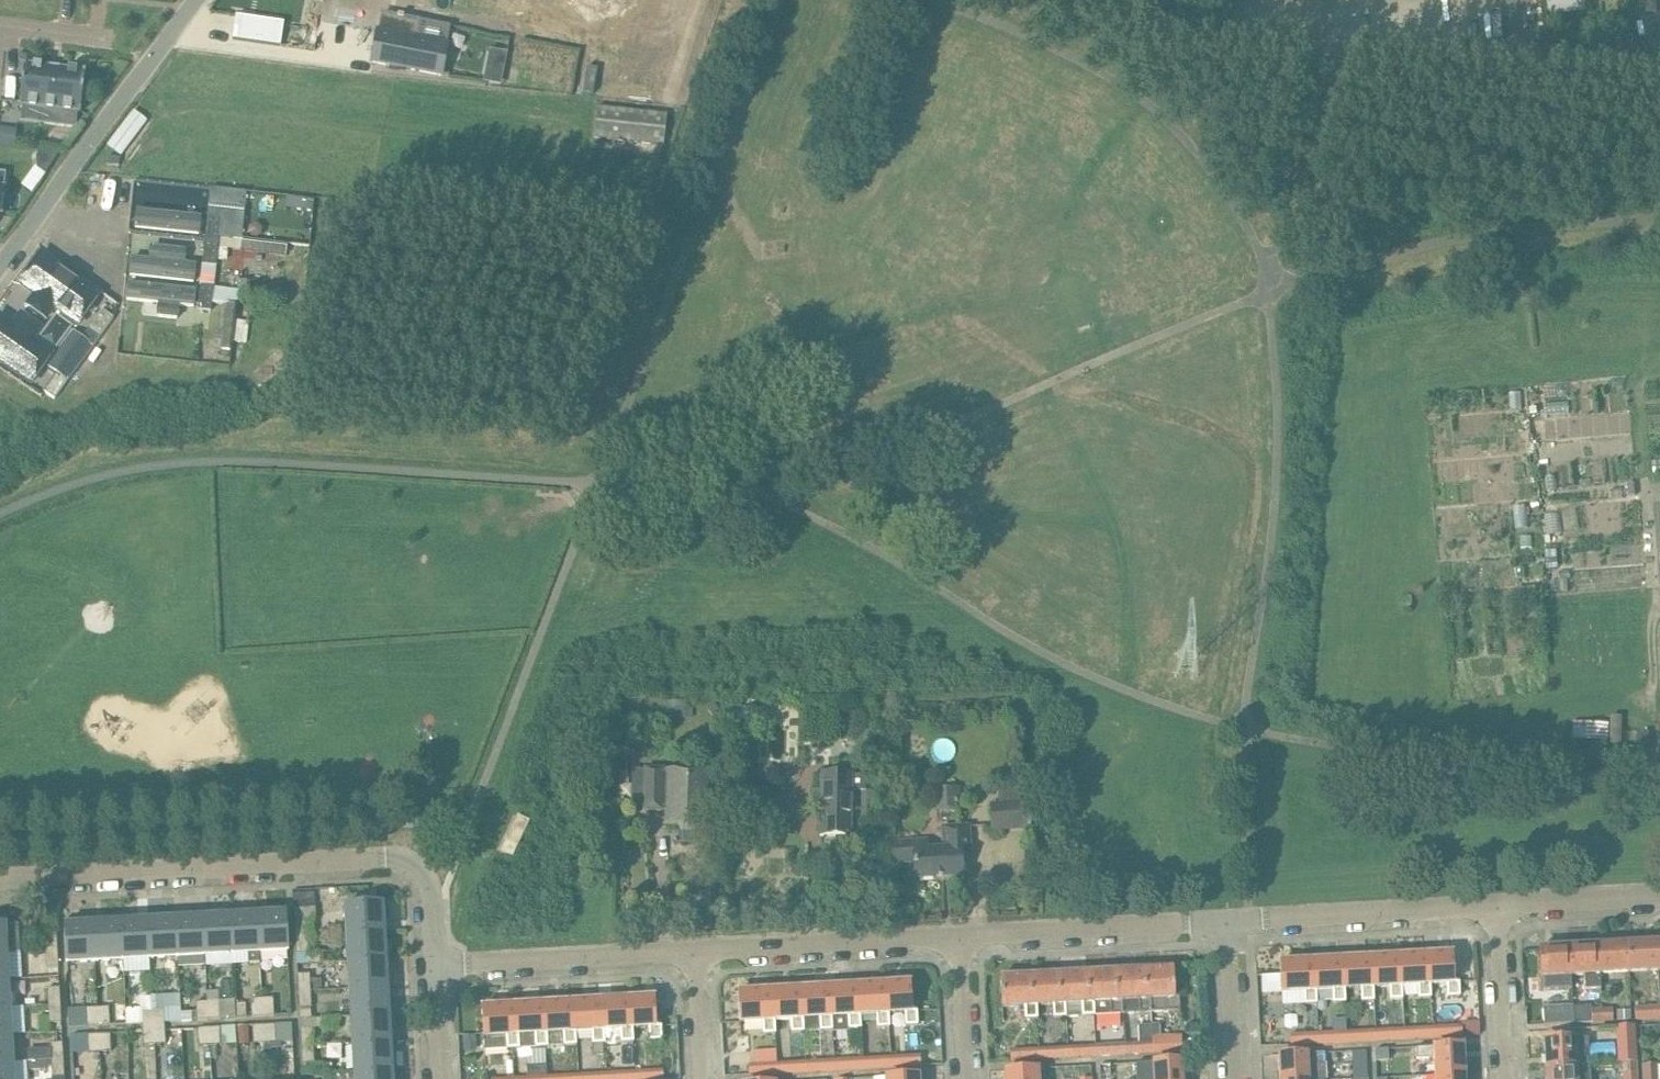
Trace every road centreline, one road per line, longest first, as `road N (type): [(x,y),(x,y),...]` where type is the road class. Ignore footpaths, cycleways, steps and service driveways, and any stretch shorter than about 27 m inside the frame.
road 1 (unclassified): [(1659,72),(1183,38),(1136,0)]
road 2 (residential): [(0,878),(389,856),(410,865)]
road 3 (unclassified): [(0,263),(195,0)]
road 4 (residential): [(1234,921),(959,940)]
road 5 (residential): [(698,954),(430,968)]
road 6 (residential): [(959,940),(698,954)]
road 7 (residential): [(1494,905),(1234,921)]
road 8 (track): [(1657,738),(1647,488)]
road 9 (residential): [(1505,1078),(1494,905)]
road 10 (residential): [(1659,894),(1494,905)]
road 11 (residential): [(1241,1078),(1234,921)]
road 12 (residential): [(966,1078),(959,940)]
road 13 (residential): [(706,1078),(698,954)]

